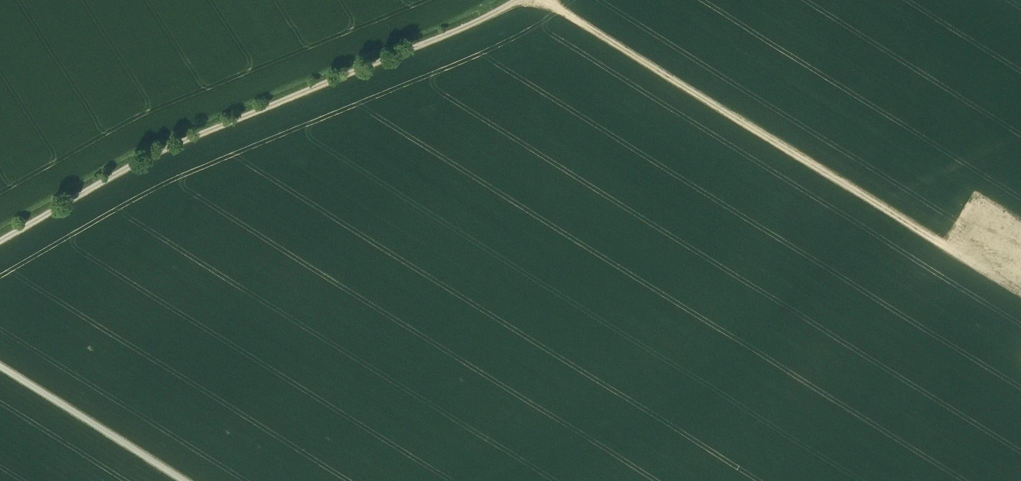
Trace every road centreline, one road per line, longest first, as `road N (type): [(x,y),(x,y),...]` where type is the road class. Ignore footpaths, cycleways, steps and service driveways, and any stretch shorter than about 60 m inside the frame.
road 1 (track): [(514,0),(157,152),(0,239)]
road 2 (track): [(550,0),(1020,295)]
road 3 (track): [(0,365),(186,480)]

